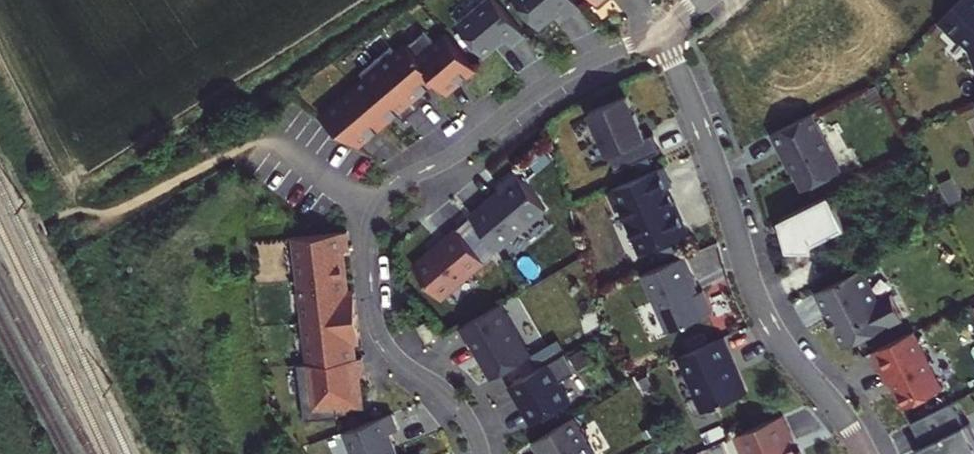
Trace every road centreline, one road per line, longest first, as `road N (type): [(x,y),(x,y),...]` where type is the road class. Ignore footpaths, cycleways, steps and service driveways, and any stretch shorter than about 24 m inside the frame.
road 1 (residential): [(482,453),(462,408),(394,354),(379,330),(373,216),(397,184),(465,146),(551,81),(662,31)]
road 2 (residential): [(865,453),(762,309),(662,31)]

